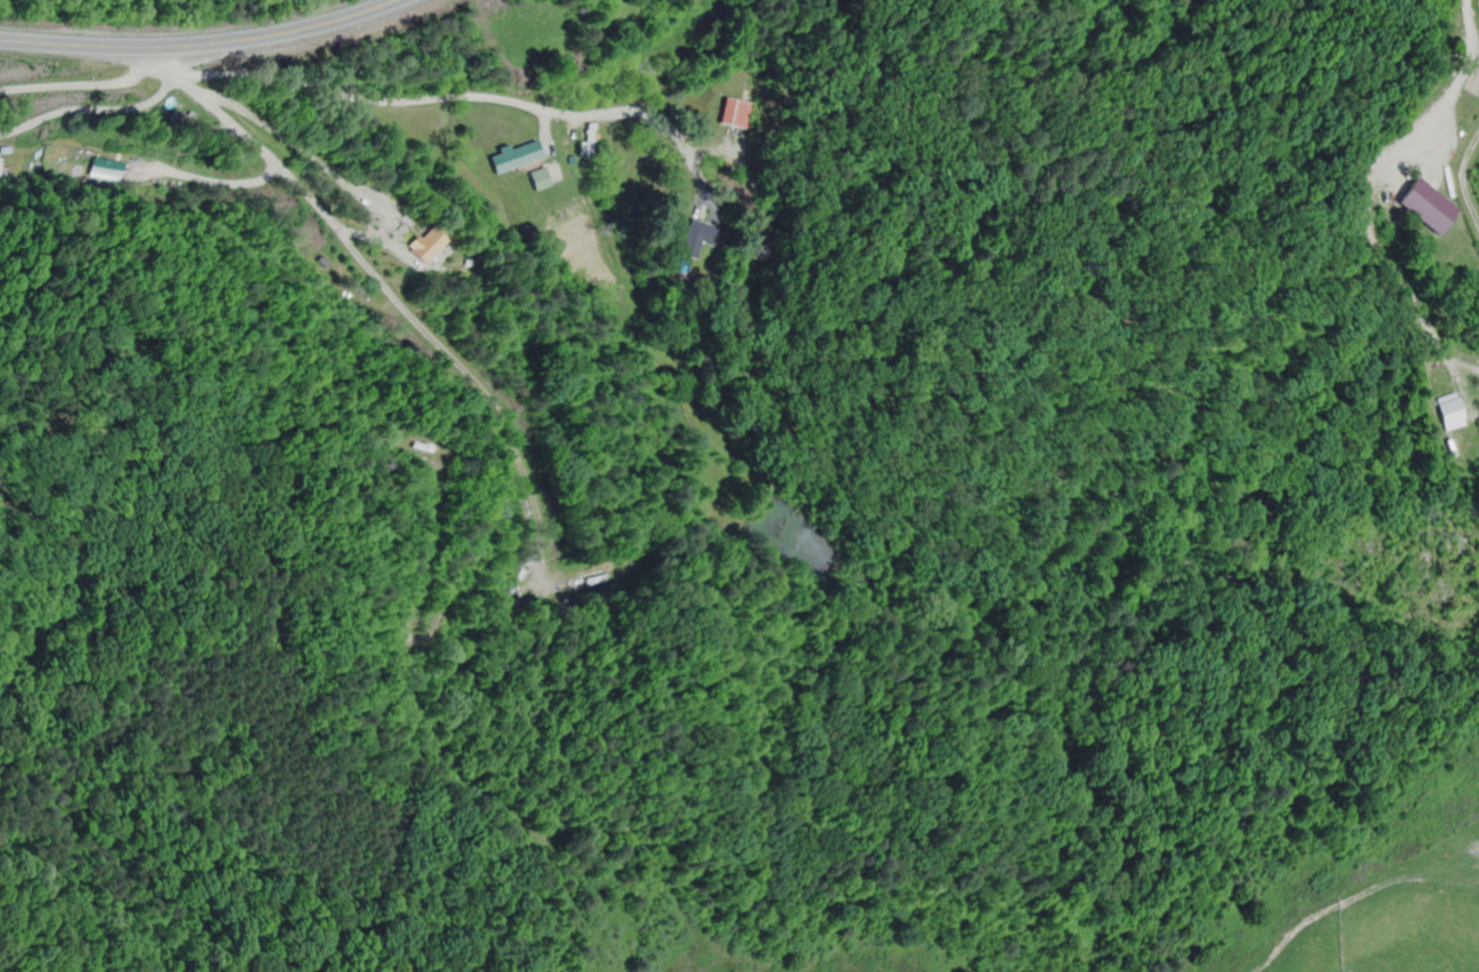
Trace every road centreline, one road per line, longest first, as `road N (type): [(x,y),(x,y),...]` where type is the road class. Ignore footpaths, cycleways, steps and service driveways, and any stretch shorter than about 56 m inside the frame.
road 1 (residential): [(439,481),(409,628),(417,643),(436,635),(502,507),(513,457),(508,427),(489,393),(304,188),(197,93),(161,46)]
road 2 (residential): [(175,68),(385,100),(482,97),(567,114),(650,112),(673,122),(696,164)]
road 3 (residential): [(157,46),(175,91),(169,154),(143,246),(79,347),(0,430)]
road 4 (residential): [(0,397),(122,237),(145,168),(152,96),(140,46)]
road 5 (primary): [(392,0),(312,25),(208,43),(0,39)]

